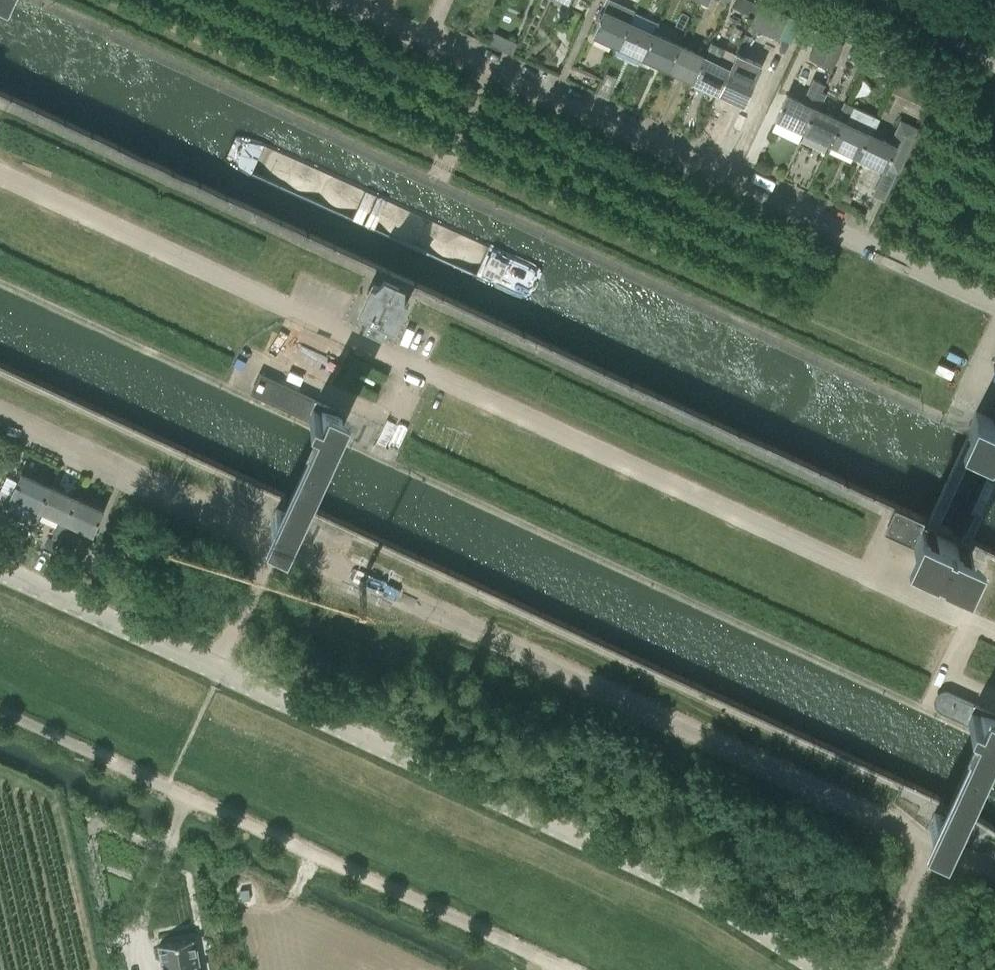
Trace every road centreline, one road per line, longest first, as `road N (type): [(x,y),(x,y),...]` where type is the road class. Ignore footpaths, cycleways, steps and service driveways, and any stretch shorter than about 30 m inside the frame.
road 1 (unclassified): [(826,969),(721,906),(0,568)]
road 2 (residential): [(994,303),(342,0)]
road 3 (unclassified): [(556,969),(0,705)]

